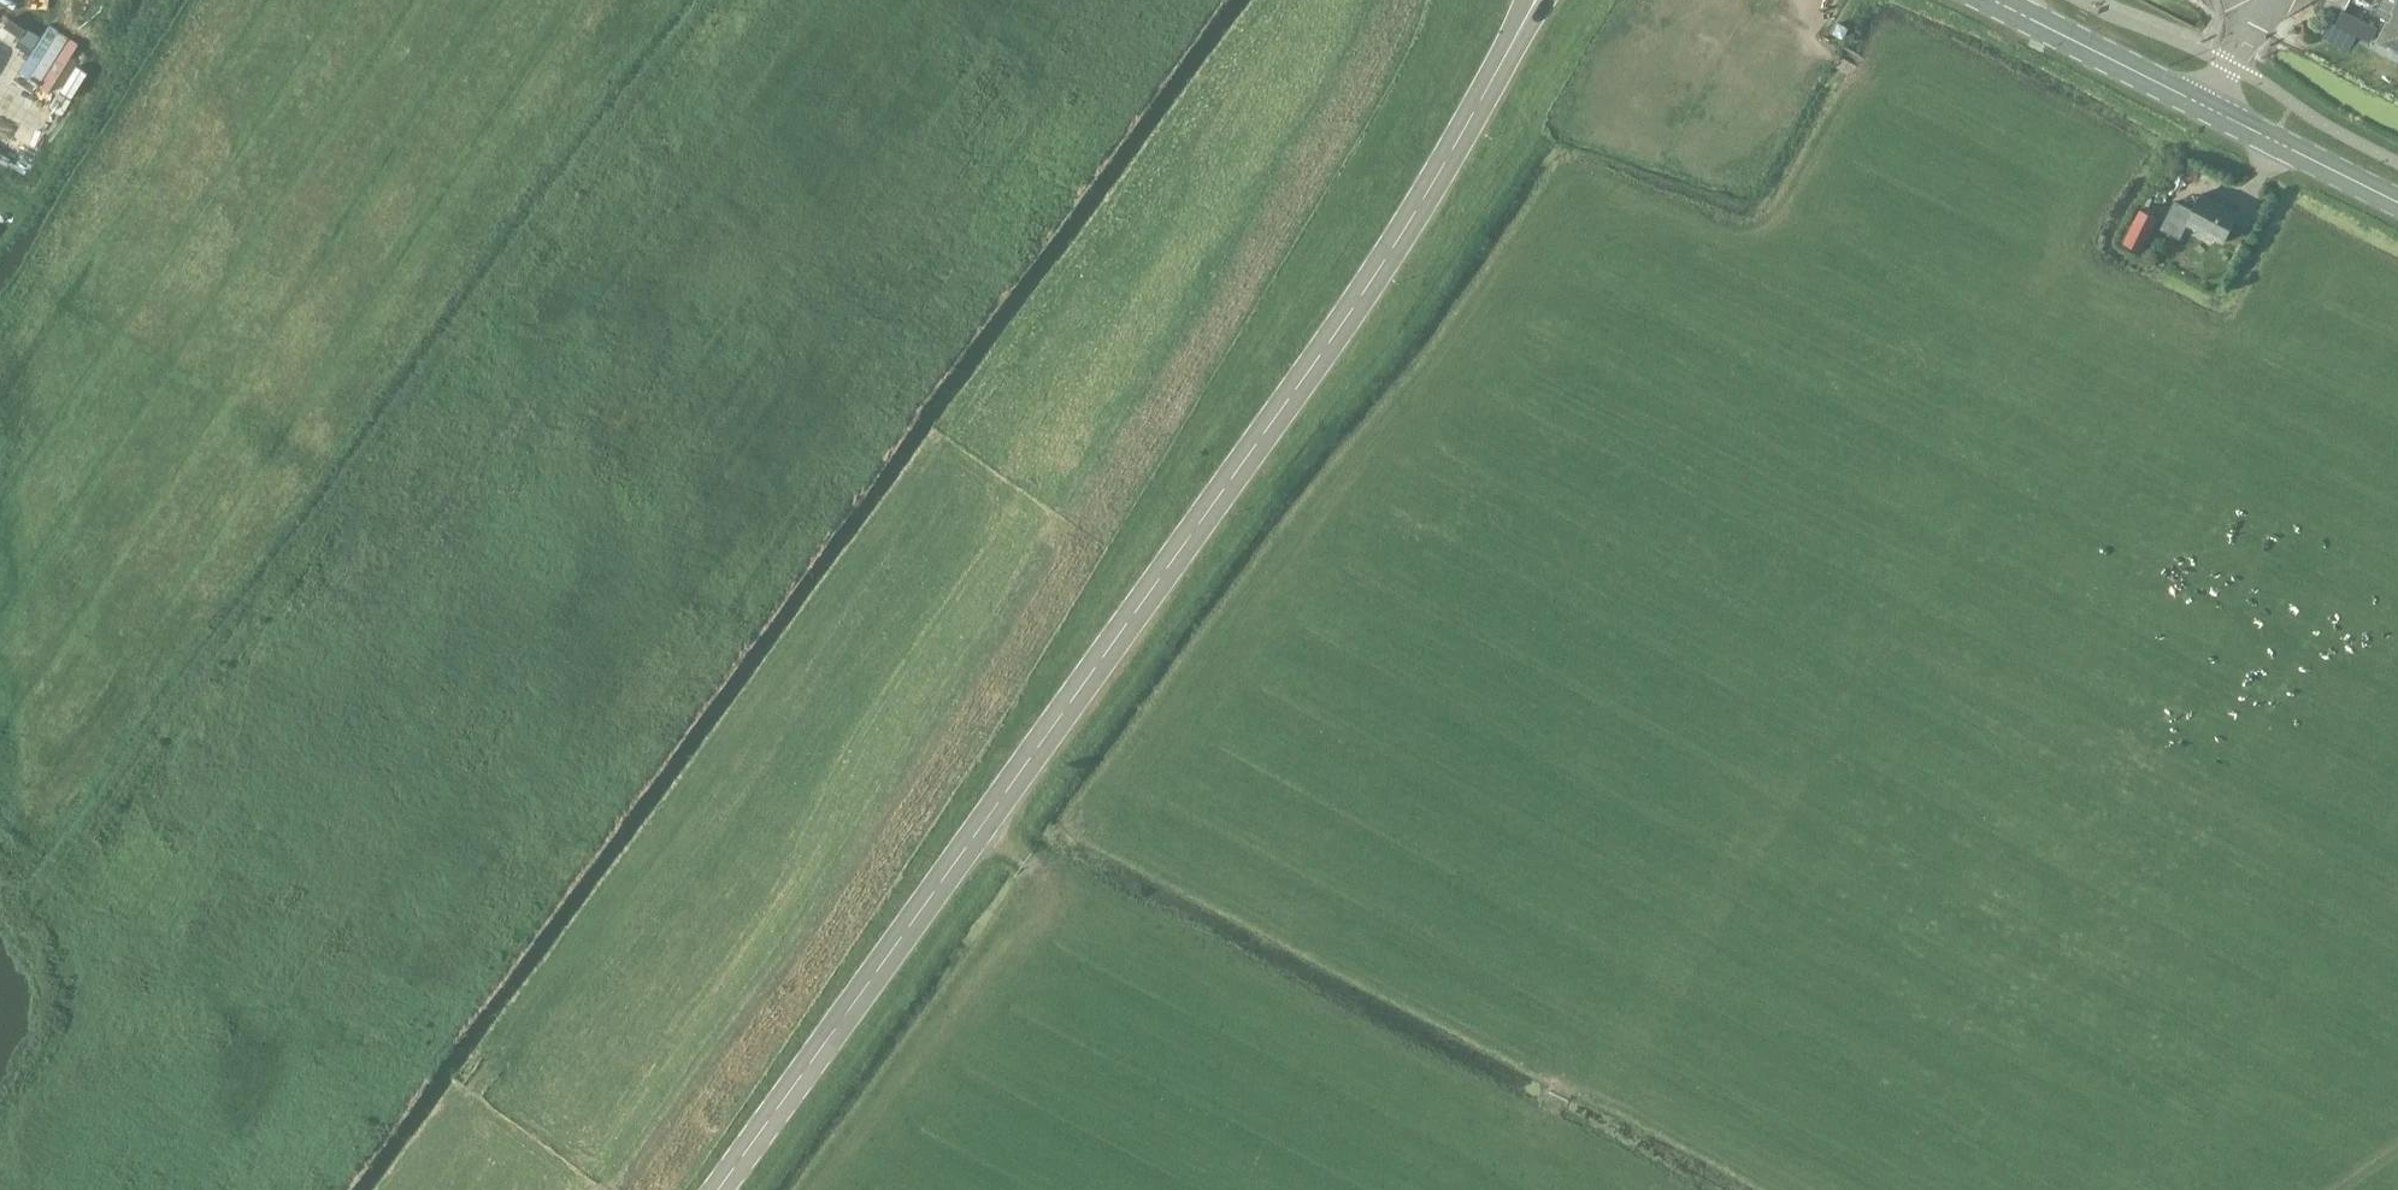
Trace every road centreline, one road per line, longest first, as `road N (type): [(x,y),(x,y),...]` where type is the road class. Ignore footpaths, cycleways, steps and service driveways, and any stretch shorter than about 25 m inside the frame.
road 1 (tertiary): [(717,1189),(1298,389),(1419,205),(1534,0)]
road 2 (secondary): [(2207,108),(1993,0)]
road 3 (secondary): [(2397,203),(2207,108)]

